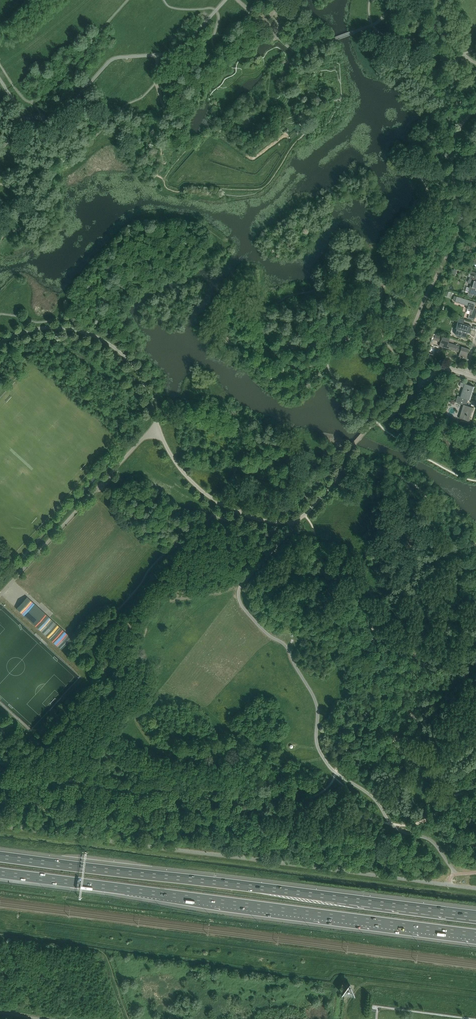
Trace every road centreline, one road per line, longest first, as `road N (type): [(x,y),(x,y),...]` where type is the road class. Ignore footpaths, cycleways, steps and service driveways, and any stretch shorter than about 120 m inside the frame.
road 1 (motorway): [(0,873),(475,934)]
road 2 (motorway): [(475,916),(0,857)]
road 3 (track): [(131,1018),(104,951),(0,936)]

